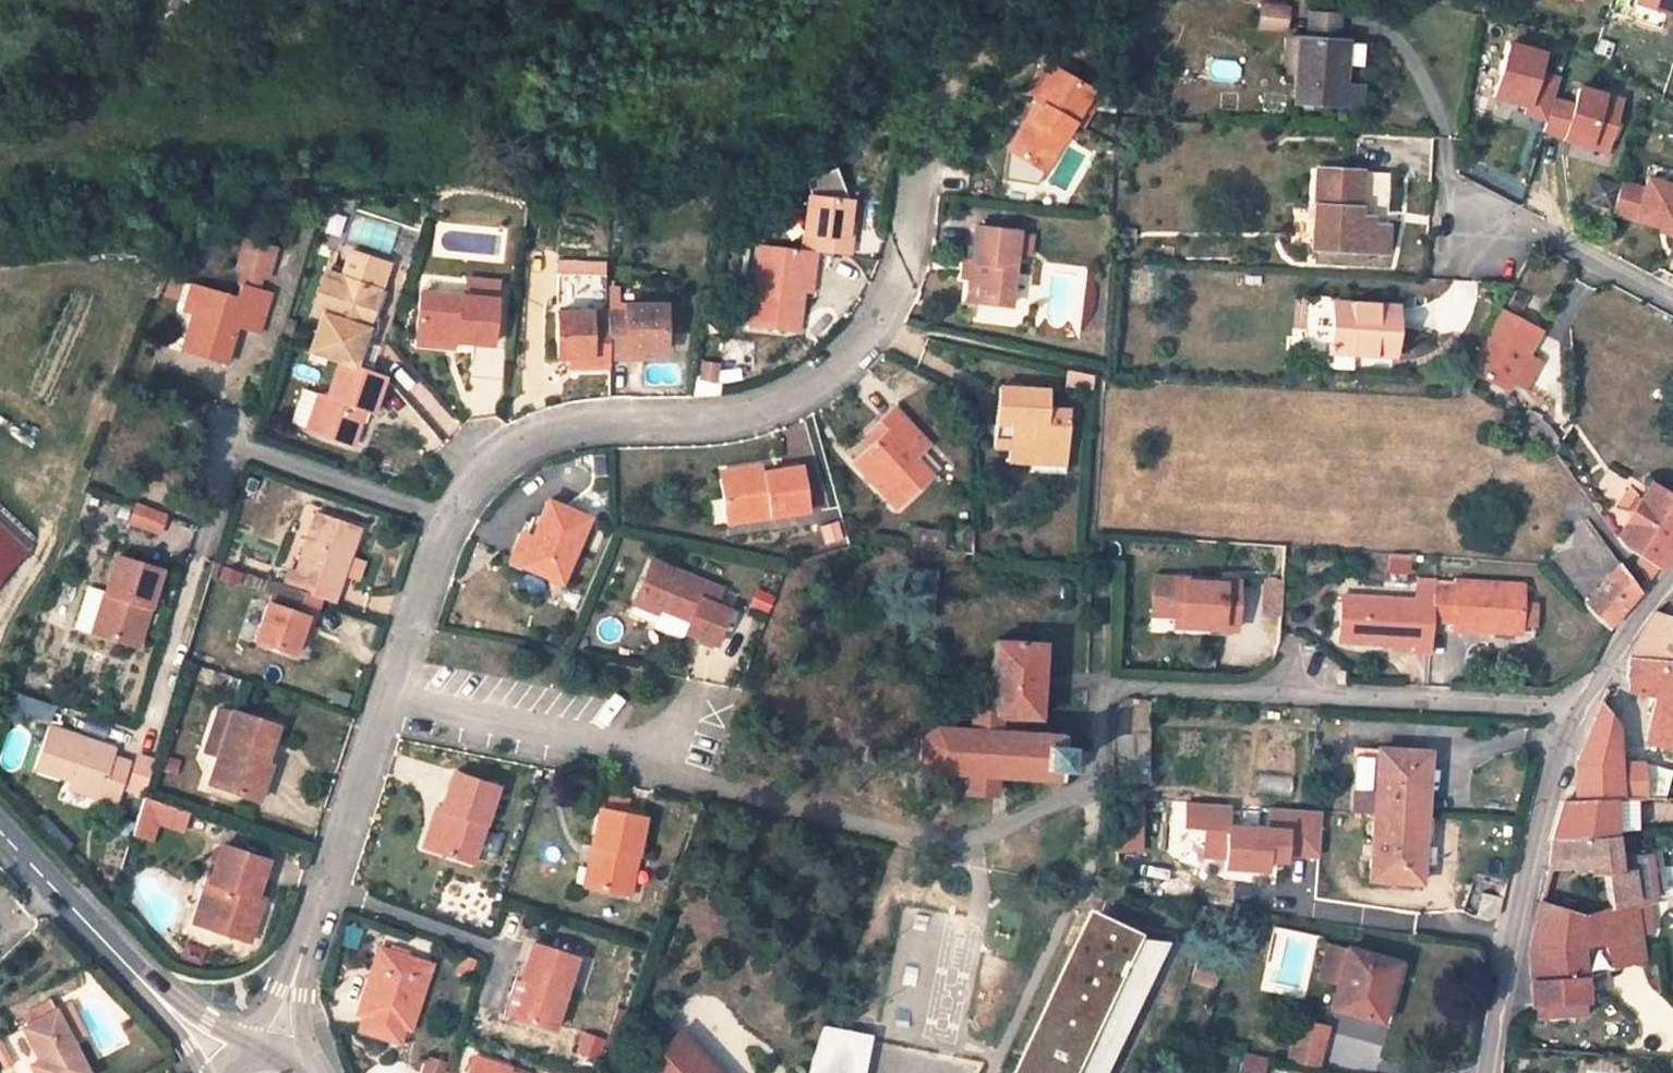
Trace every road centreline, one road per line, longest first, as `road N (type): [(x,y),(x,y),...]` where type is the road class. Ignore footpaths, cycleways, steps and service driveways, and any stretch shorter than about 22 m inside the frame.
road 1 (residential): [(924,149),(910,251),(879,319),(822,380),(732,417),(568,424),(488,462),(448,521),(382,704)]
road 2 (residential): [(1090,787),(1101,767),(1103,704),(1122,685),(1579,713)]
road 3 (residential): [(382,704),(270,1064)]
road 4 (unclassified): [(1487,1072),(1506,939),(1547,781),(1579,713)]
road 5 (residential): [(706,782),(665,760),(382,704)]
road 6 (tertiary): [(0,832),(231,1072)]
road 7 (residential): [(1477,233),(1542,236),(1672,305)]
road 8 (unclassified): [(1579,713),(1672,567)]

